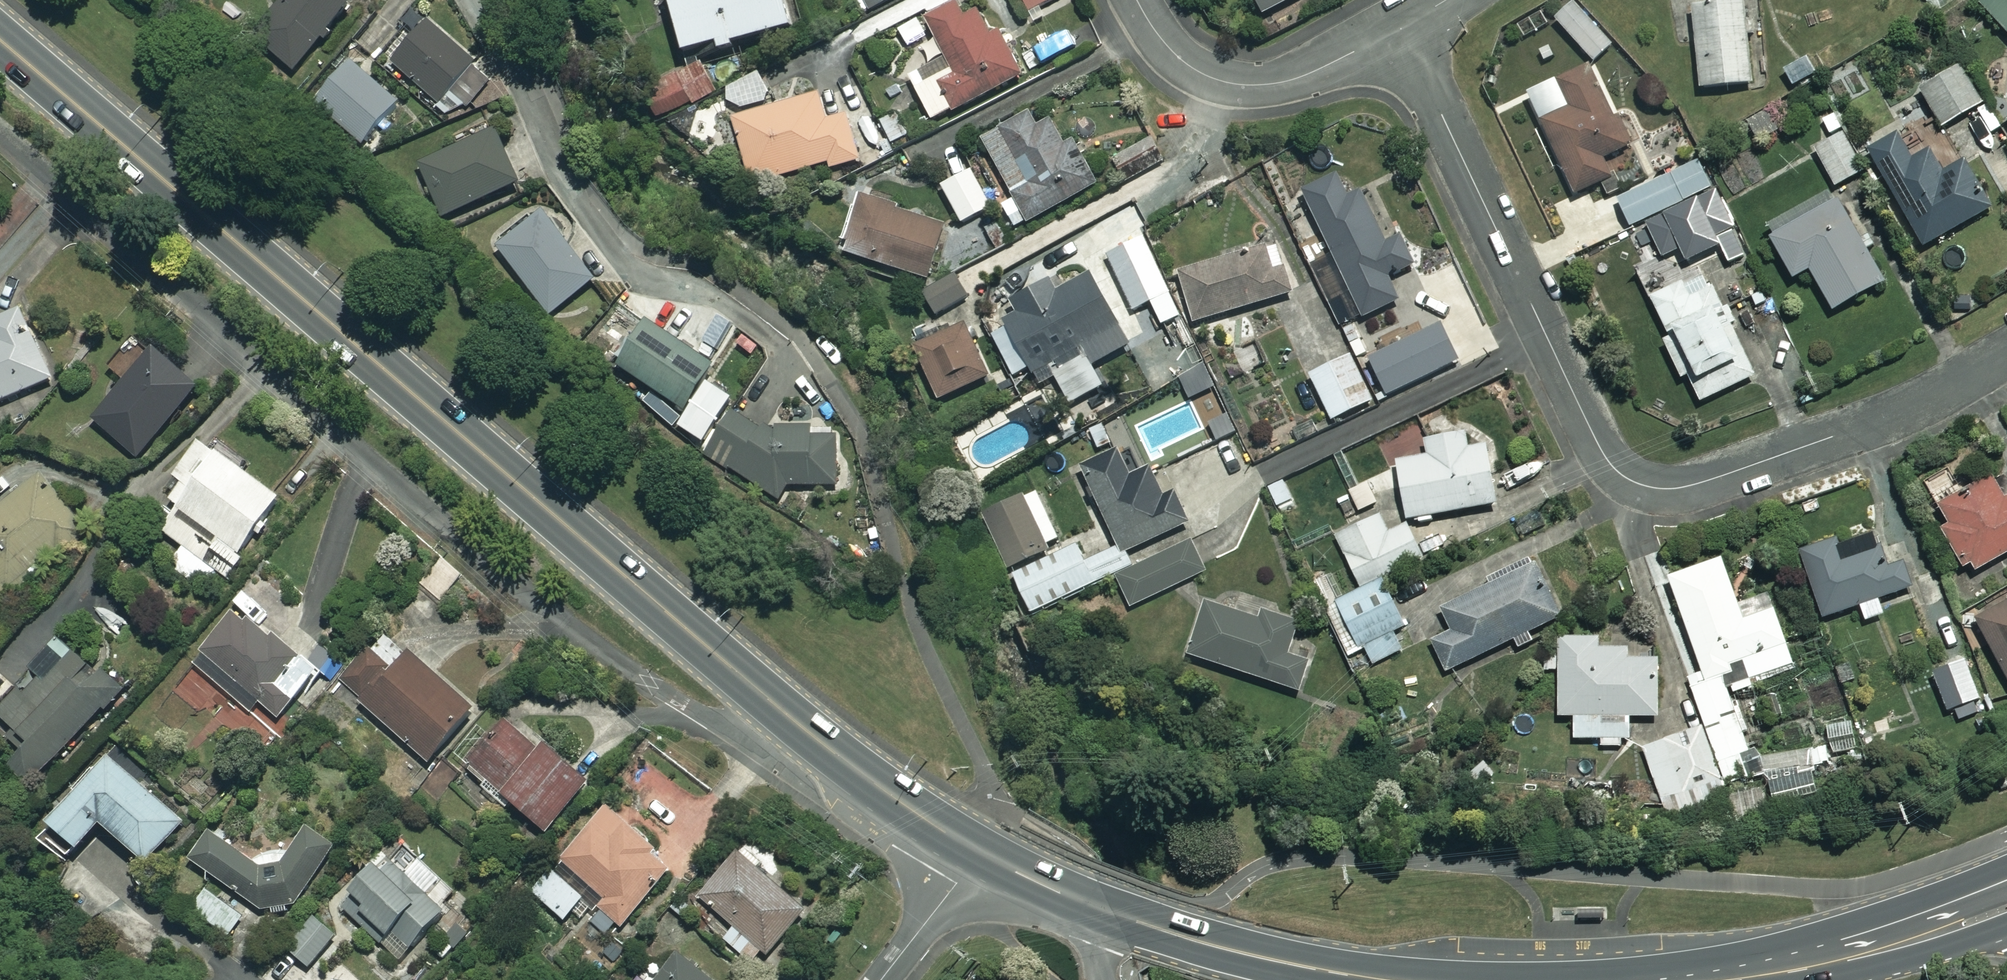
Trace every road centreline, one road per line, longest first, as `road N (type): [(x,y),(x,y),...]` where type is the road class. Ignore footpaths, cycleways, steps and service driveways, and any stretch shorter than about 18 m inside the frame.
road 1 (secondary): [(792,719),(0,39)]
road 2 (residential): [(2006,354),(1888,419),(1695,484),(1661,489),(1627,478),(1592,432),(1401,26)]
road 3 (residential): [(0,131),(428,512),(564,625),(651,683)]
road 4 (residential): [(1137,0),(1190,67),(1241,85),(1303,76),(1401,26)]
road 5 (secondary): [(1381,979),(1238,953),(1104,910)]
road 6 (secondary): [(2006,911),(1843,961),(1729,979)]
road 7 (residential): [(479,0),(610,252)]
road 8 (secondary): [(979,852),(882,791),(792,719)]
road 9 (residential): [(880,979),(979,852)]
road 10 (residential): [(792,719),(723,724),(651,683)]
road 11 (secondary): [(1104,910),(979,852)]

